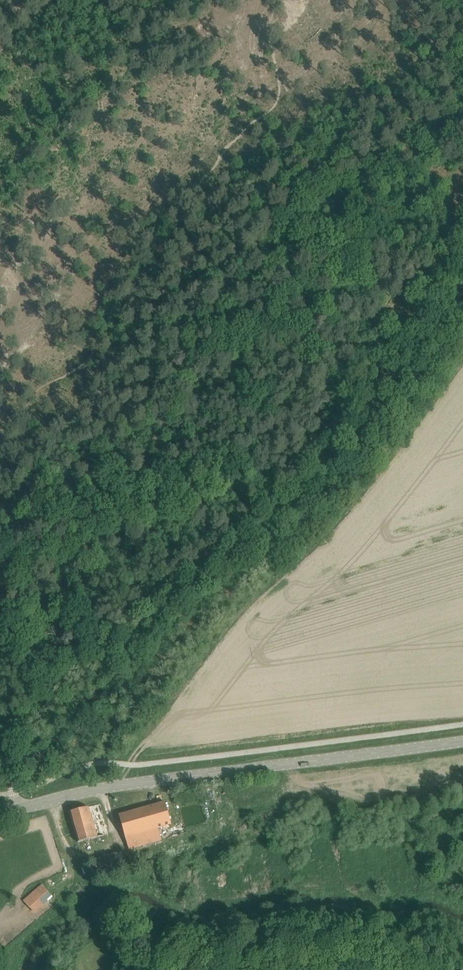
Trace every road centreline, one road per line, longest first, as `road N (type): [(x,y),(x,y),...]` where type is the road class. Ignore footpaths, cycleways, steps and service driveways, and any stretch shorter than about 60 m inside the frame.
road 1 (tertiary): [(18,808),(122,785),(462,741)]

